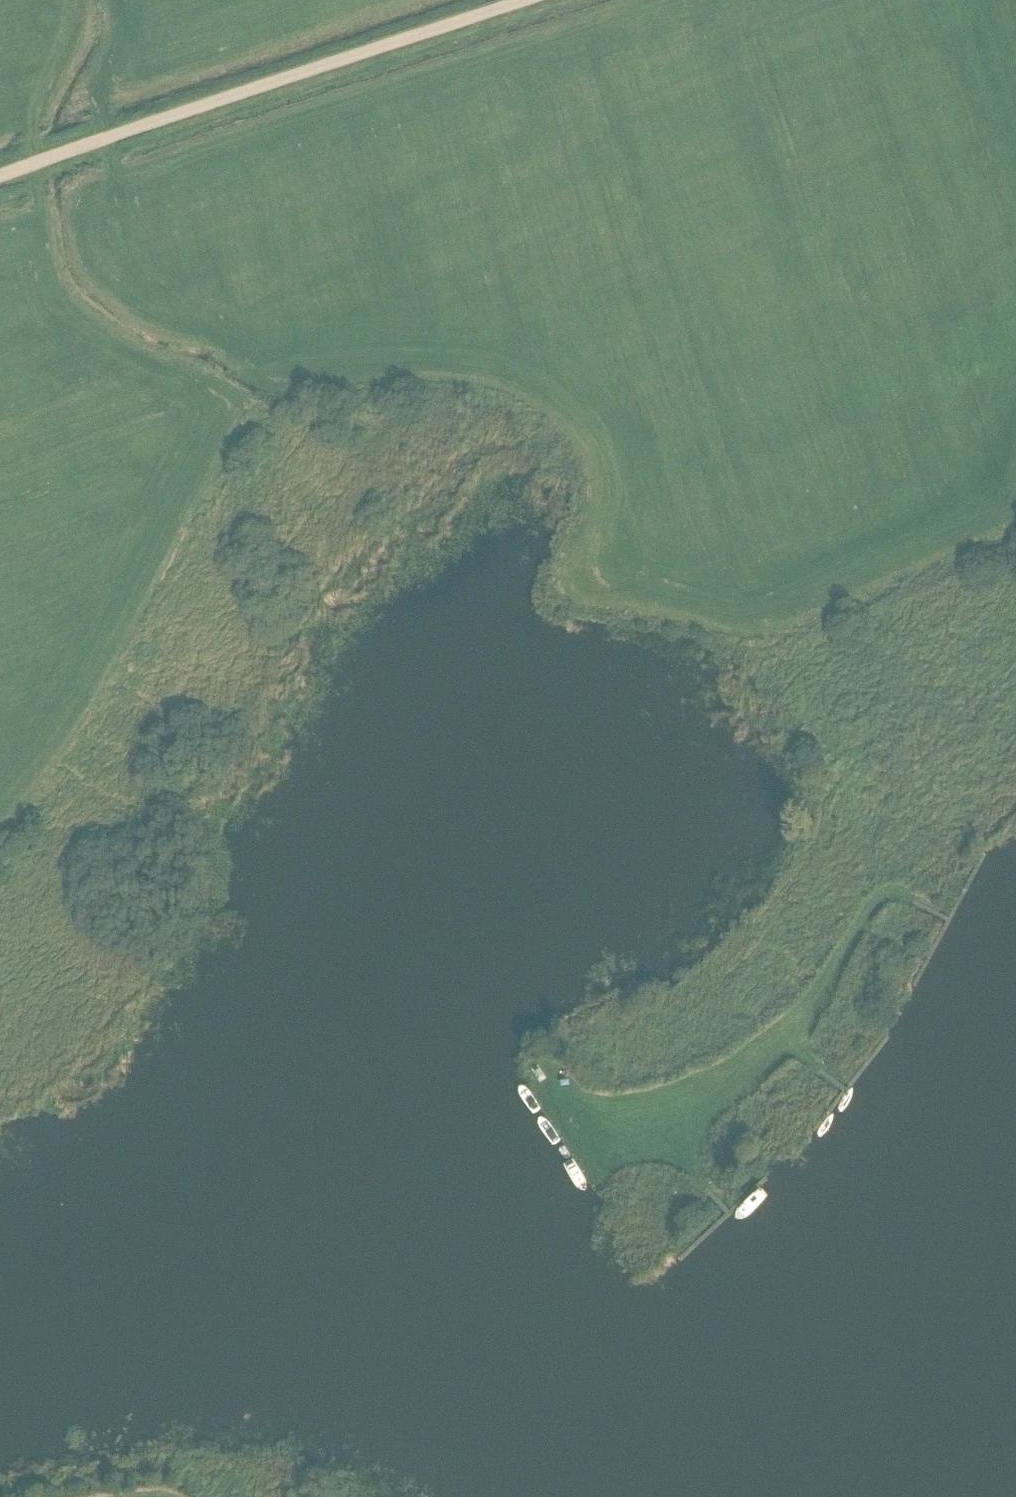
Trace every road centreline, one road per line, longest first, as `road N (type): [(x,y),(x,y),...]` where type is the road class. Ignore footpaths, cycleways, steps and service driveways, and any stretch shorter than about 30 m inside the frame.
road 1 (track): [(0,175),(527,0)]

